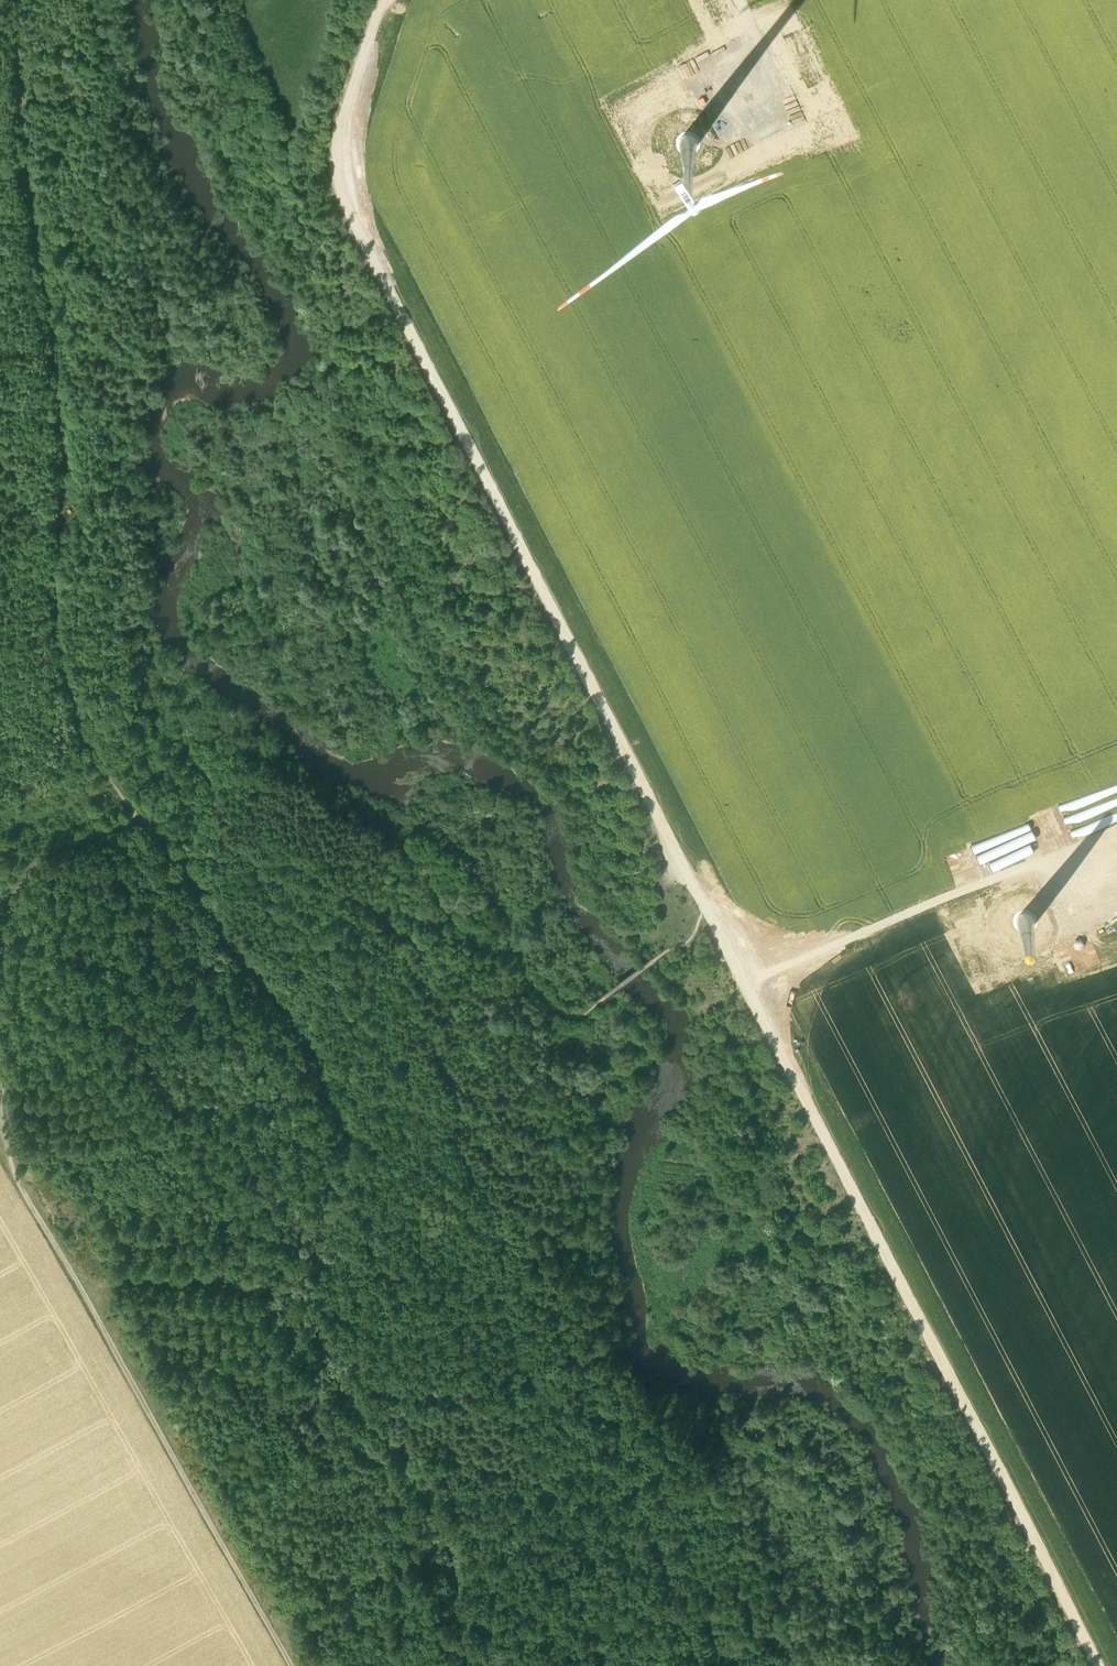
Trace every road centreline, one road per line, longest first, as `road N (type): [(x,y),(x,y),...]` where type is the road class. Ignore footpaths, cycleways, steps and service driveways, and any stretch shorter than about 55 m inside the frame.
road 1 (track): [(383,0),(337,141),(340,189),(704,901)]
road 2 (track): [(1105,1665),(704,901)]
road 3 (track): [(0,1111),(301,1665)]
road 4 (track): [(745,979),(992,865)]
road 5 (track): [(742,0),(784,84),(724,115)]
road 6 (track): [(1116,810),(992,865)]

